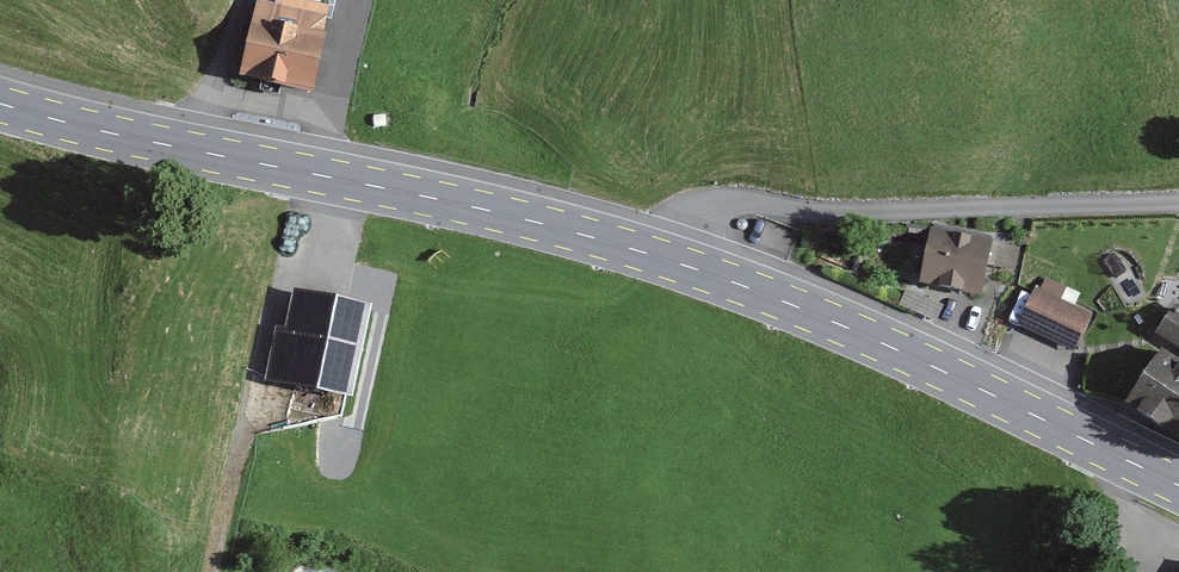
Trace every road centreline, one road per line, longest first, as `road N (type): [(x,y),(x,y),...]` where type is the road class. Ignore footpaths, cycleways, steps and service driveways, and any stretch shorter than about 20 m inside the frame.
road 1 (primary): [(666,258),(941,369),(1178,487)]
road 2 (unclassified): [(666,258),(694,216),(724,204),(817,216),(1178,204)]
road 3 (primary): [(193,150),(422,195),(666,258)]
road 4 (primary): [(0,104),(193,150)]
road 5 (unclassified): [(193,150),(246,0)]

